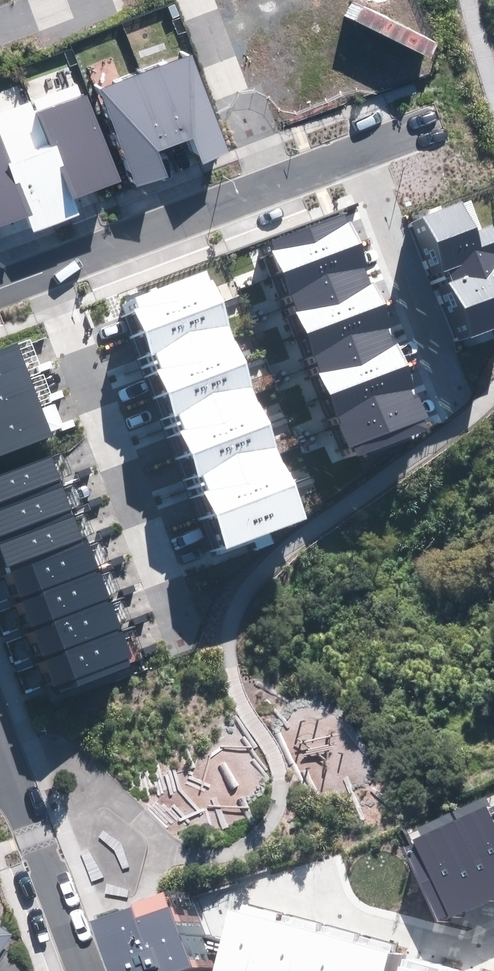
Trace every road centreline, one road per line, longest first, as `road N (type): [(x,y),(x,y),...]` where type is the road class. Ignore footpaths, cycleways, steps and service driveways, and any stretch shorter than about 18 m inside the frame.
road 1 (residential): [(43,272),(185,646)]
road 2 (residential): [(43,272),(264,188)]
road 3 (residential): [(493,952),(267,898)]
road 4 (residential): [(11,763),(82,970)]
road 5 (residential): [(192,0),(264,188)]

